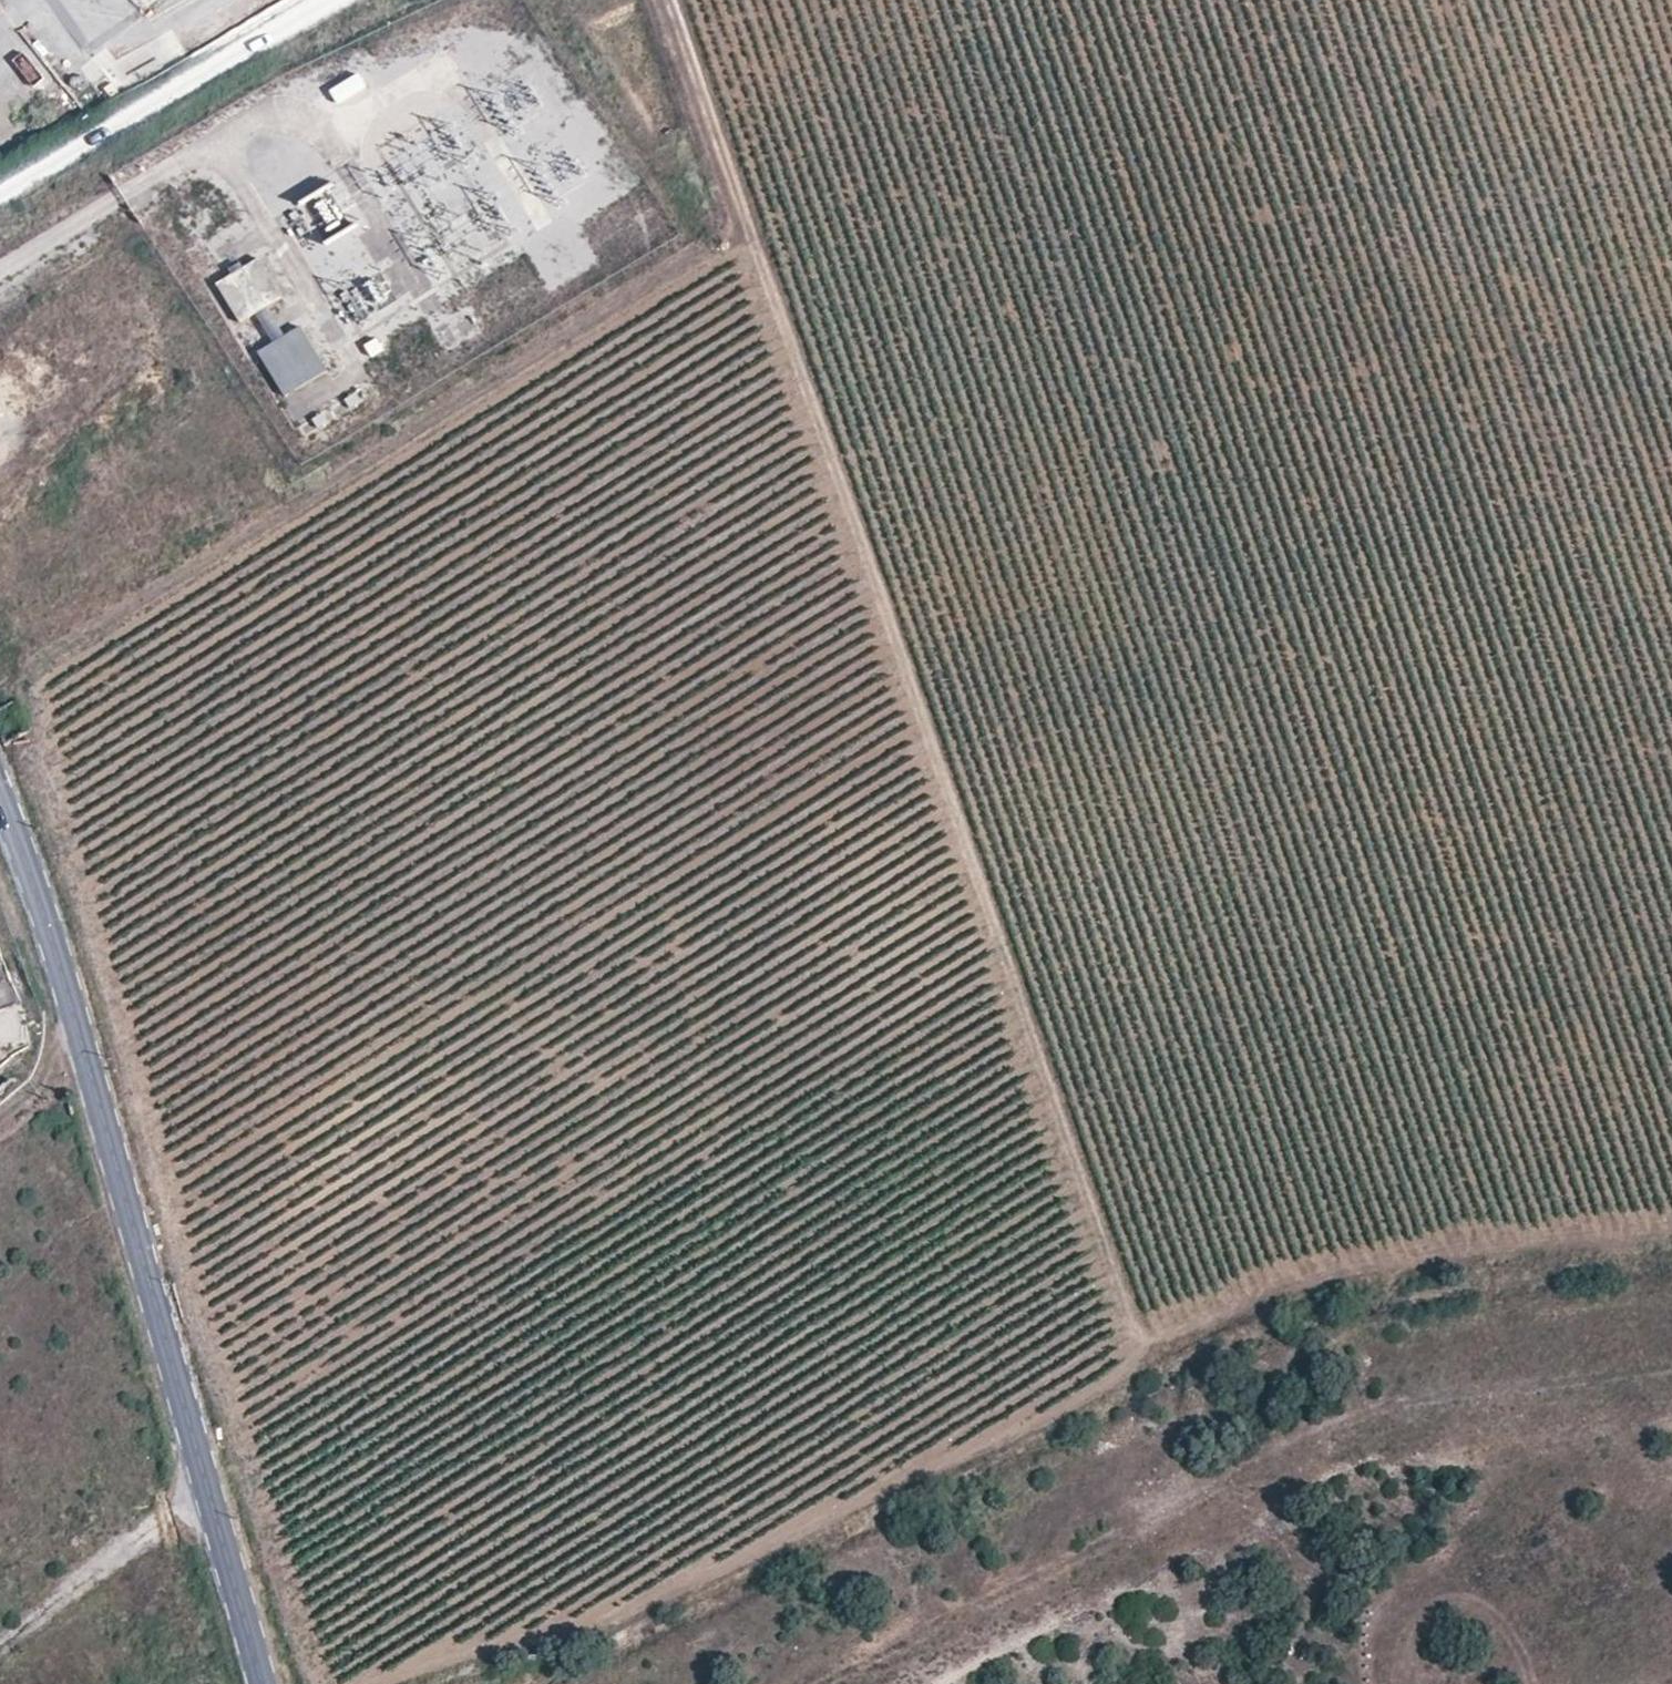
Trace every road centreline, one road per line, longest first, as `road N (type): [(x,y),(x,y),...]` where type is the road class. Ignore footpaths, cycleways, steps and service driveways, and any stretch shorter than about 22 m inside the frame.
road 1 (secondary): [(262,1683),(66,998),(0,797)]
road 2 (track): [(0,195),(332,0)]

